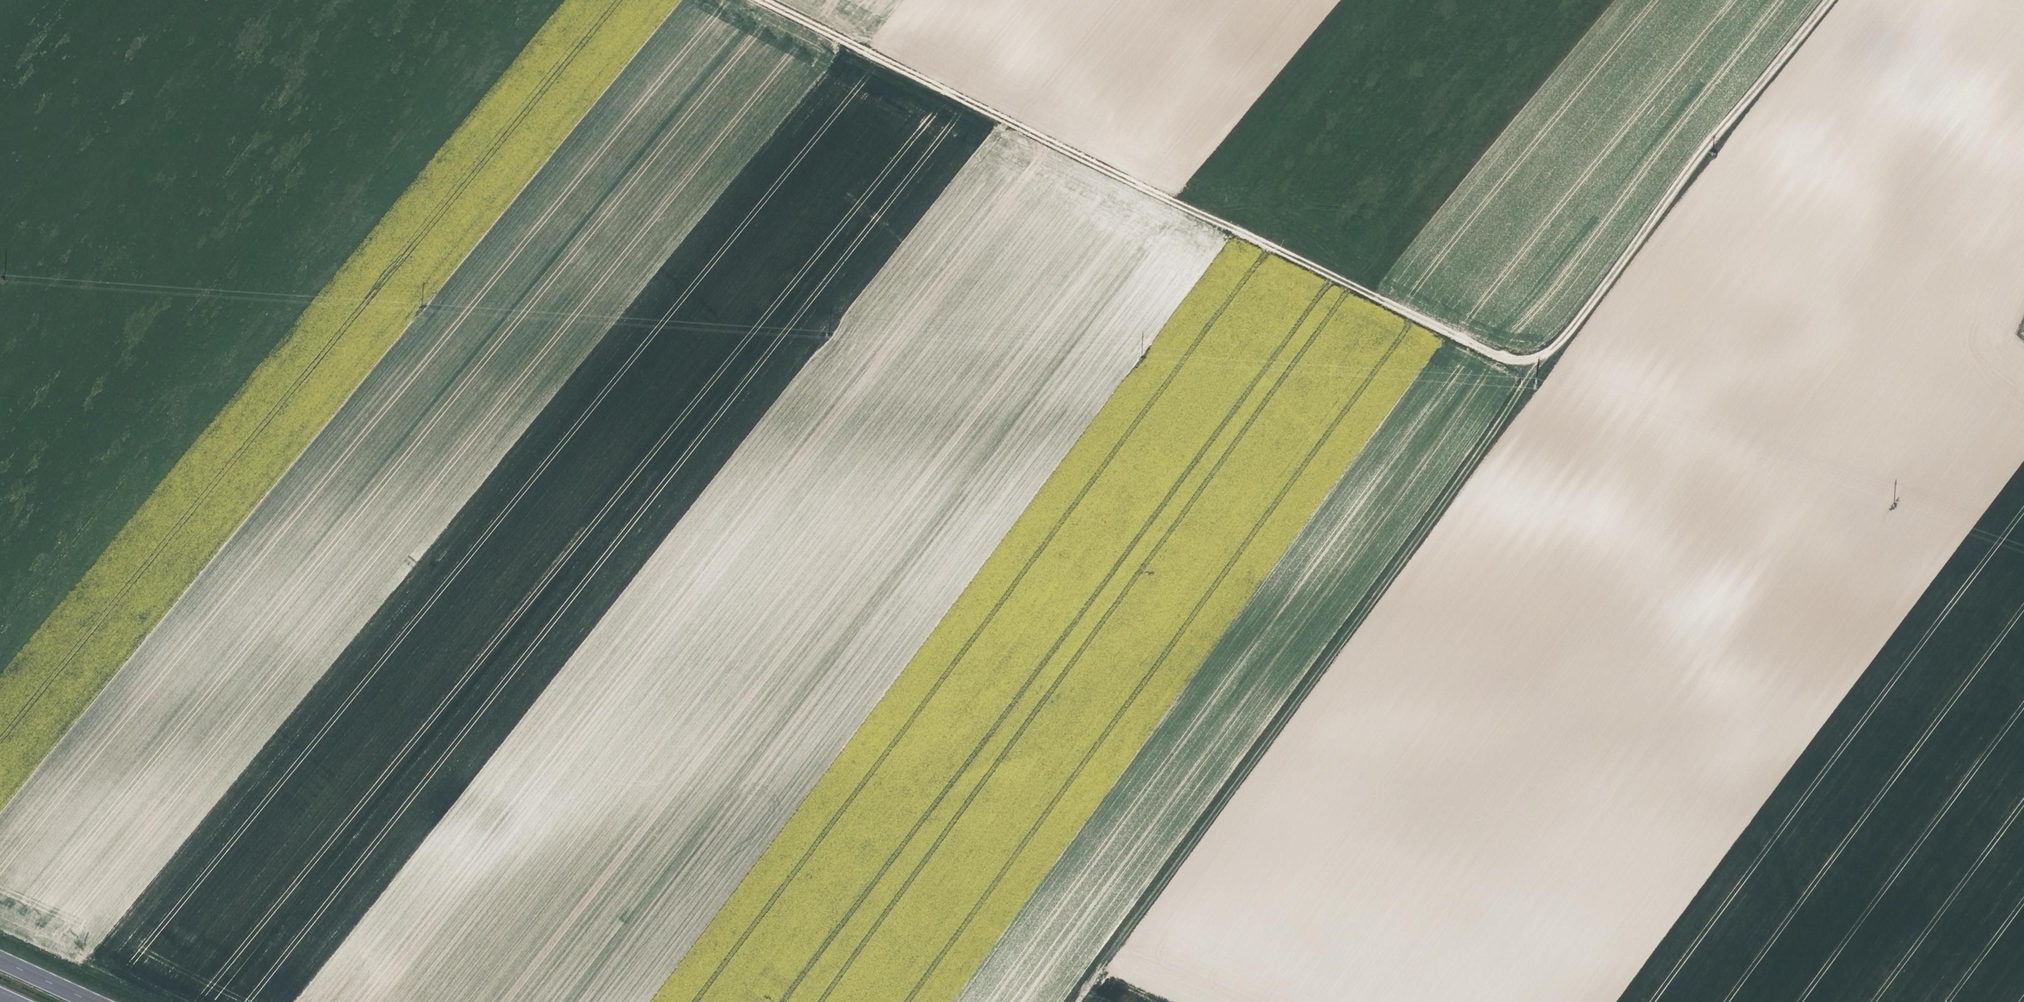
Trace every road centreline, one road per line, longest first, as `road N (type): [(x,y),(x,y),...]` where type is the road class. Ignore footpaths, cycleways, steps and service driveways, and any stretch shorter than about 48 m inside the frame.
road 1 (track): [(1826,0),(1573,329),(1533,361),(1478,345),(751,0)]

